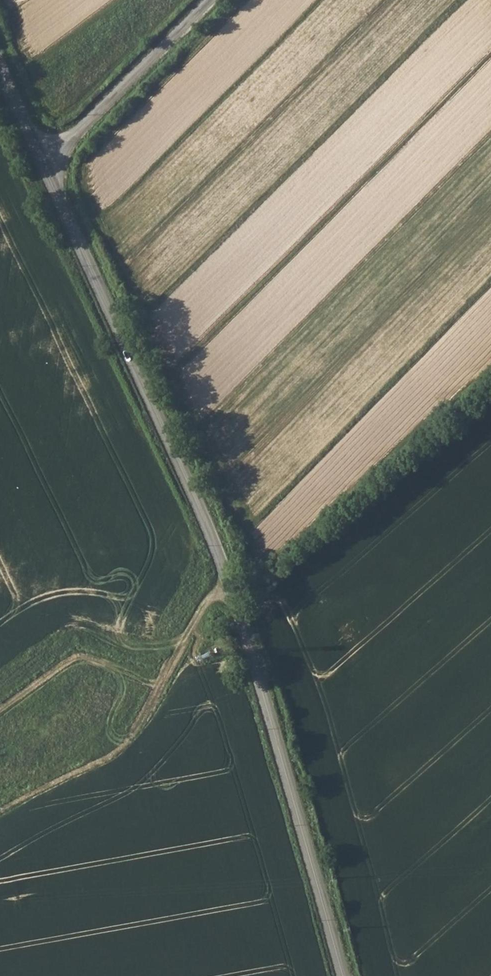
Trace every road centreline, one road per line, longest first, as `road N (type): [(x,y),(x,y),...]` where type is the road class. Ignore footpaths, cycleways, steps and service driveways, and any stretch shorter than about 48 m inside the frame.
road 1 (tertiary): [(343,975),(212,533),(43,163)]
road 2 (unclassified): [(210,0),(43,163)]
road 3 (track): [(123,750),(209,593),(232,587)]

